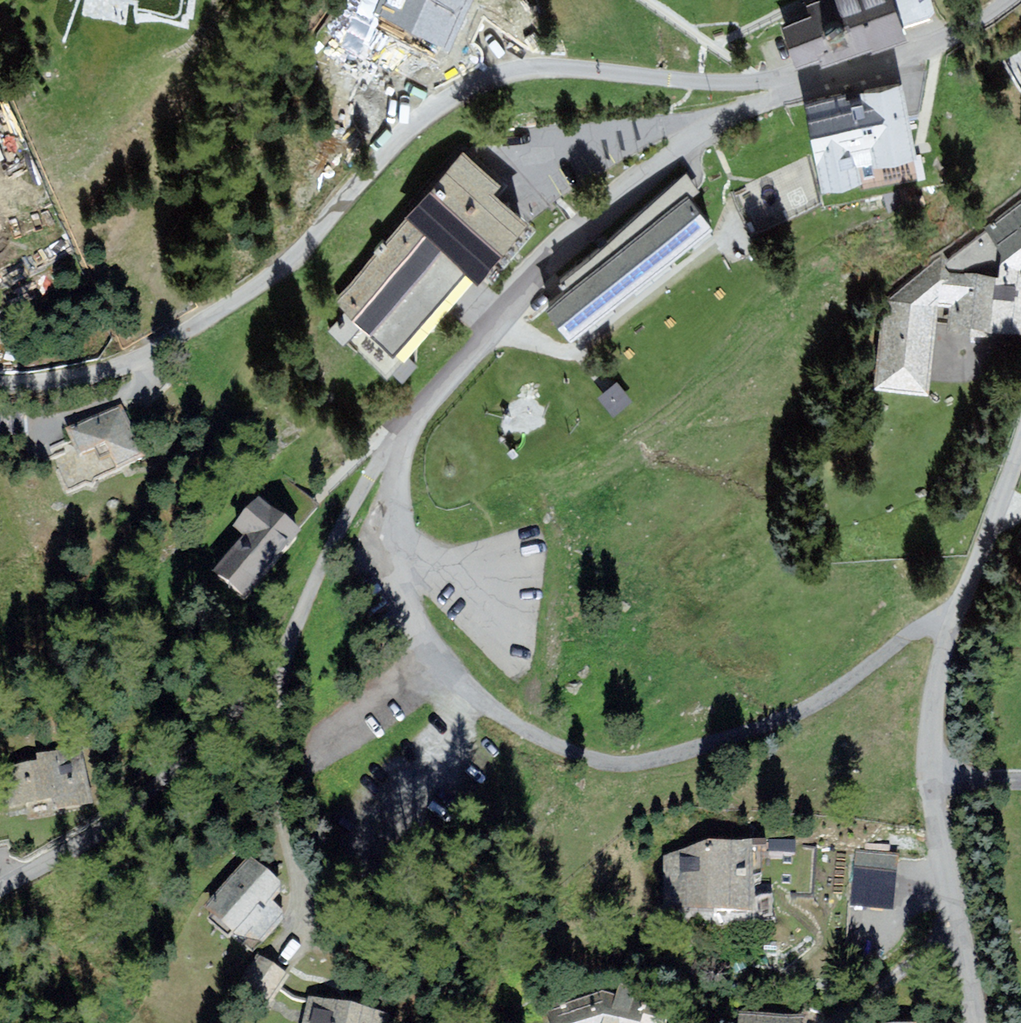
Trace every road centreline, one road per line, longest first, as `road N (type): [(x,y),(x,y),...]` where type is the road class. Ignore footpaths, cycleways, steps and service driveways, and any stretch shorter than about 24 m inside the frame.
road 1 (residential): [(821,85),(737,113),(697,137),(568,243),(487,332),(407,439),(397,506),(400,584),(424,638),(475,692),(529,732),(606,762),(656,759),(764,726),(813,704),(920,628),(951,623)]
road 2 (residential): [(0,385),(99,373),(191,329),(282,267),(419,120),(502,75),(548,67),(821,85)]
road 3 (residential): [(951,623),(928,754),(978,1022)]
road 4 (residential): [(821,85),(928,49),(1008,0)]
road 5 (residential): [(1020,445),(951,623)]

